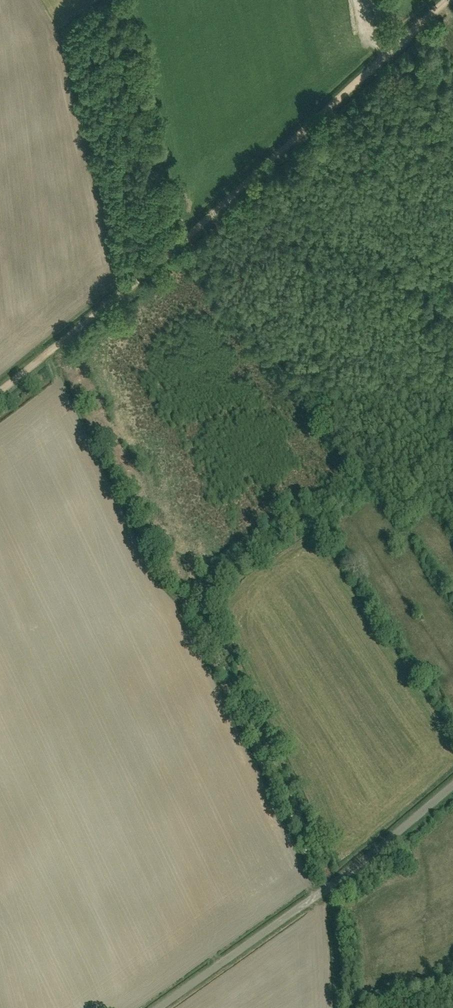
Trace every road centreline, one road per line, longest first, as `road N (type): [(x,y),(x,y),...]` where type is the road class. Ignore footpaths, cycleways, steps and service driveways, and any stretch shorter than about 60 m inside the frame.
road 1 (track): [(445,0),(204,220),(0,391)]
road 2 (unclassified): [(160,1007),(452,786)]

